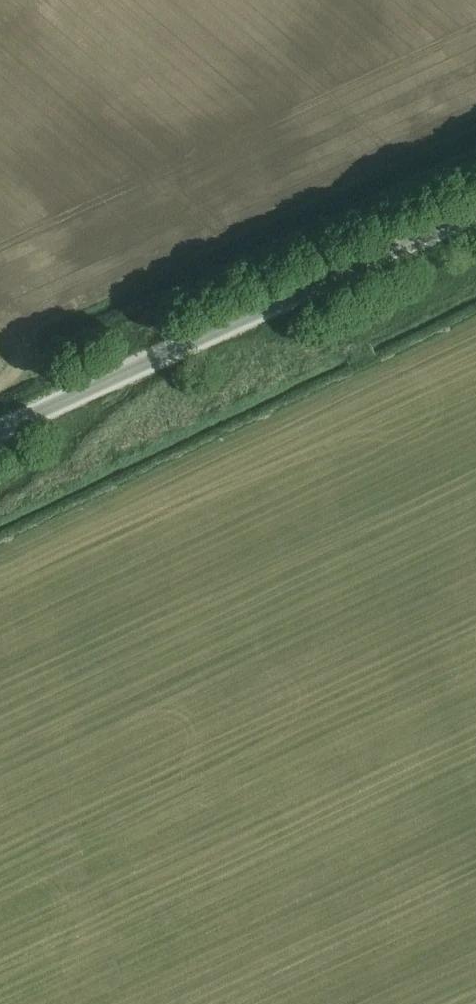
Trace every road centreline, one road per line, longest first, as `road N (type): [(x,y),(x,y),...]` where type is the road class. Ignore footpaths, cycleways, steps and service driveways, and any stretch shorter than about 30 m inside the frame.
road 1 (unclassified): [(0,432),(475,218)]
road 2 (track): [(0,497),(126,376)]

